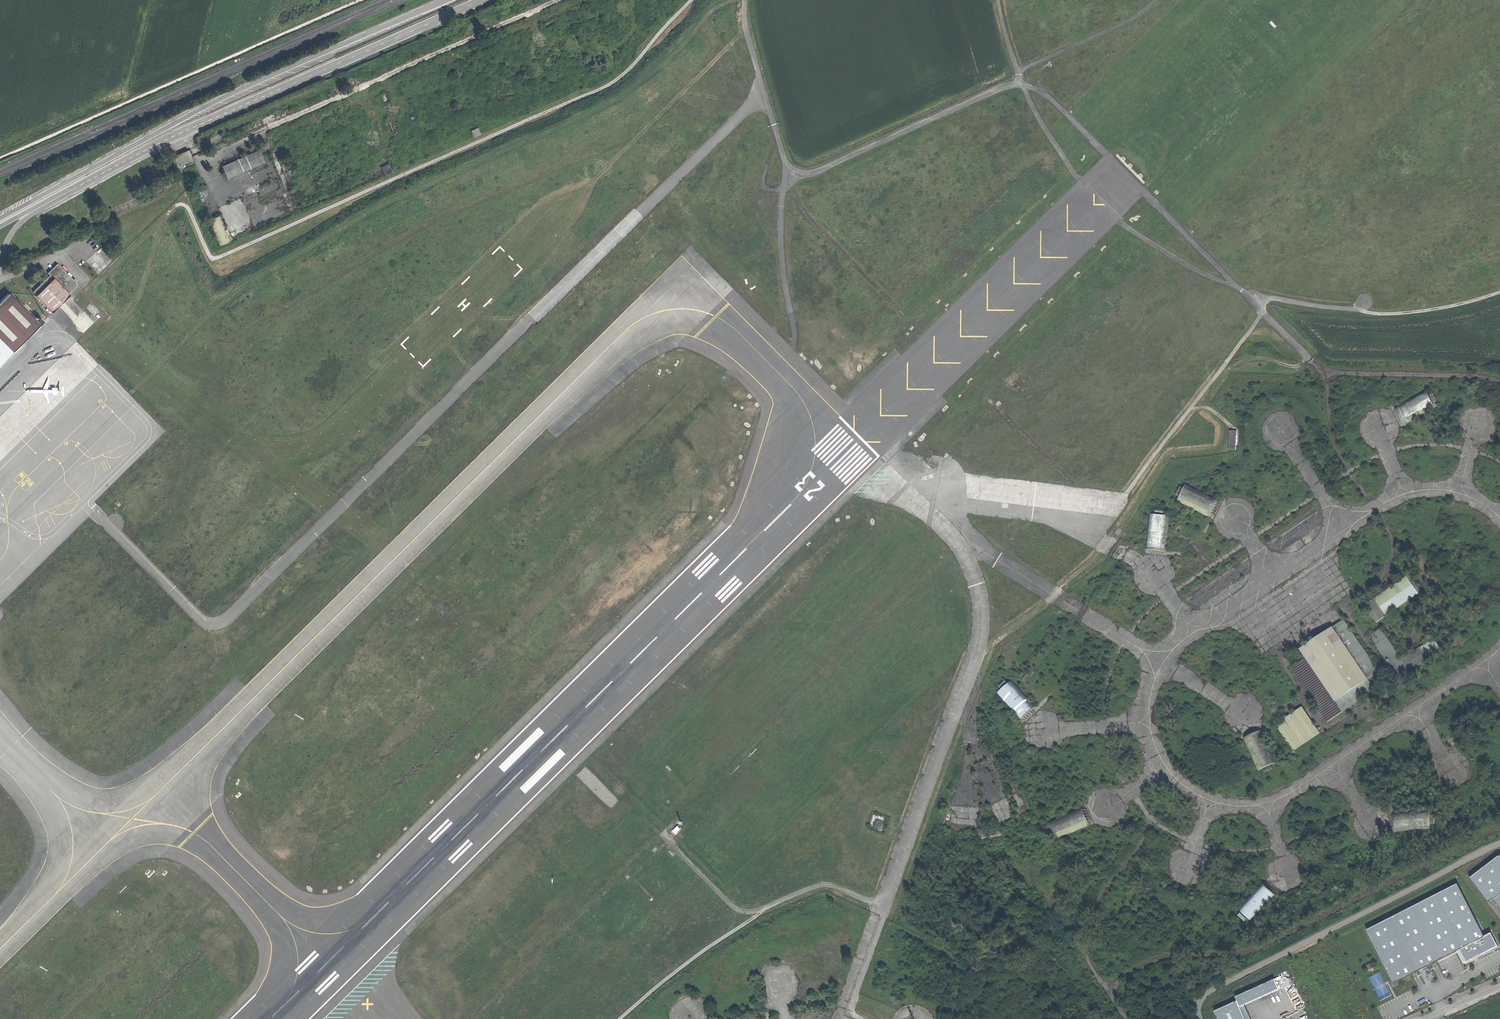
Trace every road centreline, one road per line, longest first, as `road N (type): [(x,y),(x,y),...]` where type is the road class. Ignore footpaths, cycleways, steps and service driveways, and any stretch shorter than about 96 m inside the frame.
road 1 (trunk): [(68,191),(482,0)]
road 2 (secondary): [(324,52),(199,109),(0,218)]
road 3 (unclassified): [(1499,844),(1209,993),(1201,1018)]
road 4 (trunk): [(444,0),(324,52)]

